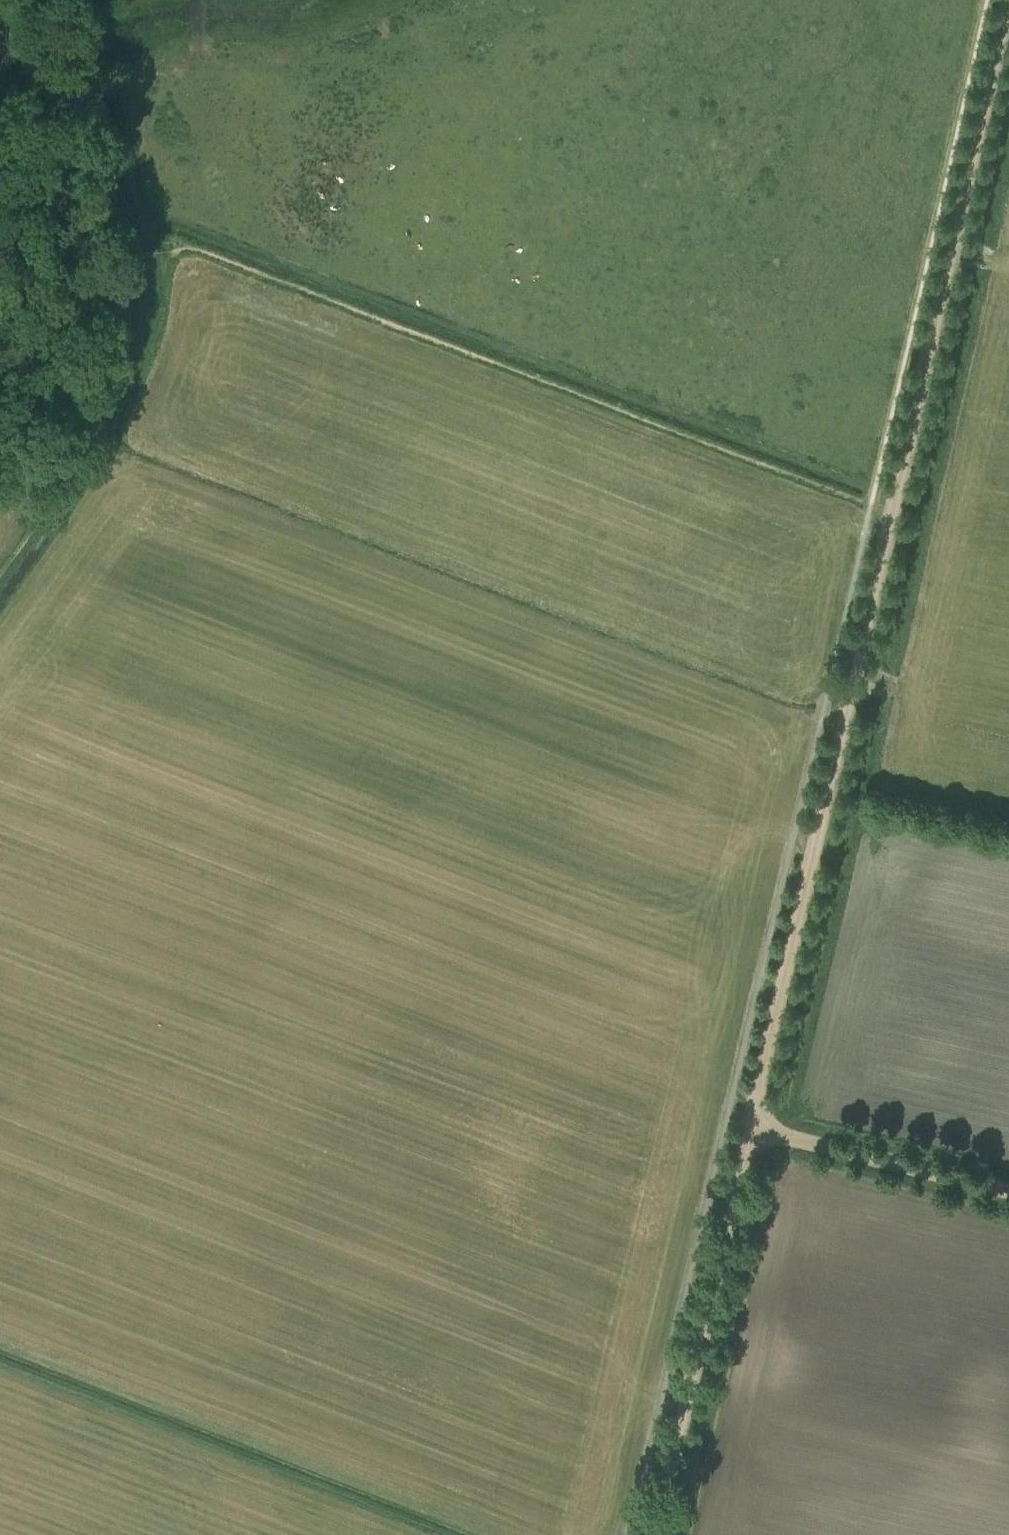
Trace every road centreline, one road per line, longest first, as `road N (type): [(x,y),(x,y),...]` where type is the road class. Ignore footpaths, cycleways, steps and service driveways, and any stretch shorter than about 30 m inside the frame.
road 1 (track): [(748,1132),(890,509)]
road 2 (track): [(890,509),(1006,0)]
road 3 (track): [(654,1534),(748,1132)]
road 4 (track): [(748,1132),(1008,1195)]

